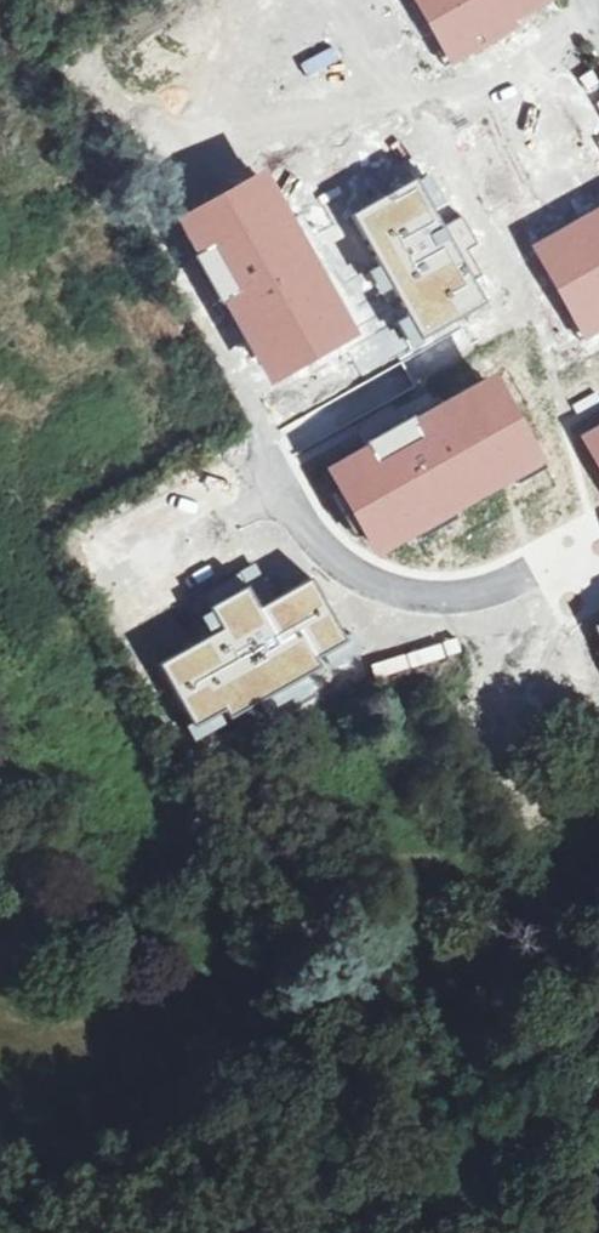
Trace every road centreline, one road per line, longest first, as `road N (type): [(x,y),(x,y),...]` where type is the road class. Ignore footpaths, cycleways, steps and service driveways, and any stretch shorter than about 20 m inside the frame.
road 1 (residential): [(121,213),(324,545),(350,571),(379,586),(445,600),(522,578),(598,573)]
road 2 (residential): [(121,213),(301,125),(438,98)]
road 3 (track): [(598,1125),(303,1224)]
road 4 (residential): [(12,39),(121,213)]
road 5 (residential): [(438,98),(598,15)]

